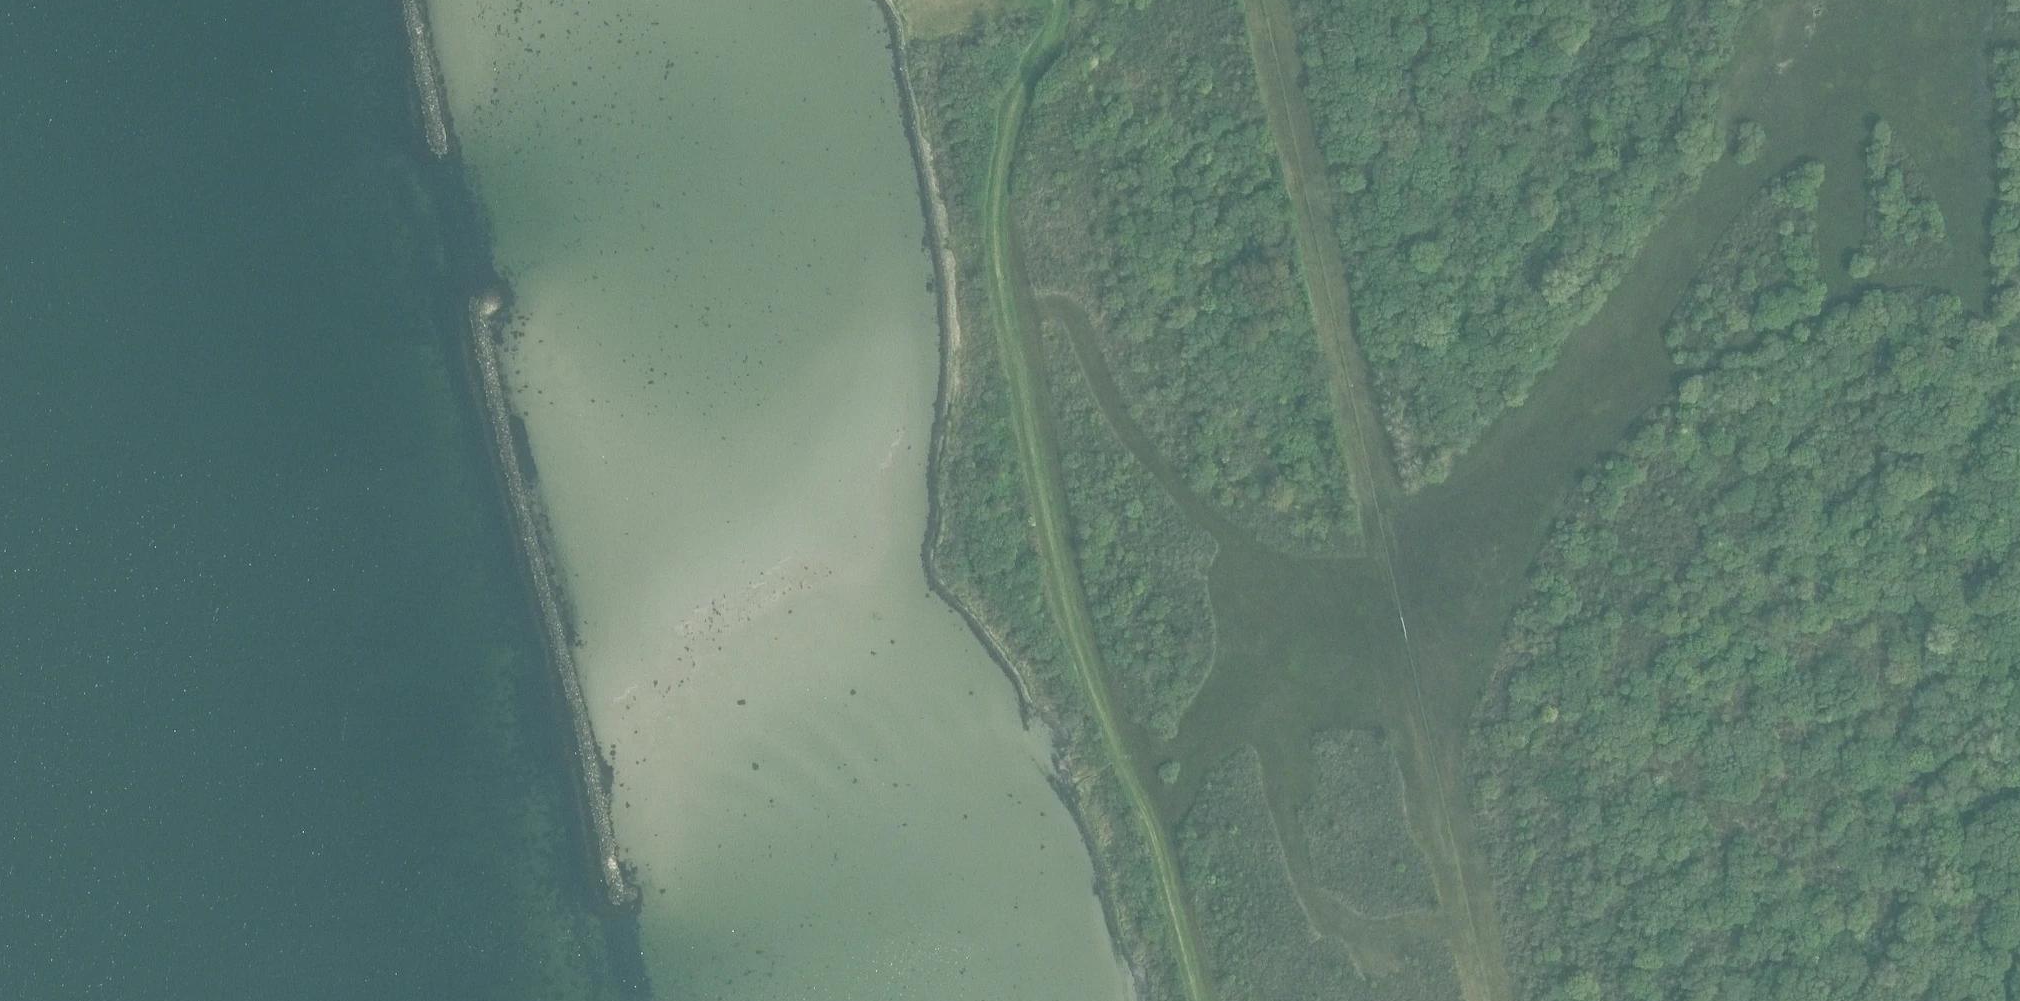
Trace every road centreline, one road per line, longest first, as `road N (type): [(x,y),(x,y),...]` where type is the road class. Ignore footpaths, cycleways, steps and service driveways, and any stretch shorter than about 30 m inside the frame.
road 1 (track): [(1195,1000),(1153,830),(1075,643),(1007,331),(996,232),(1000,171),(1010,118),(1061,0)]

